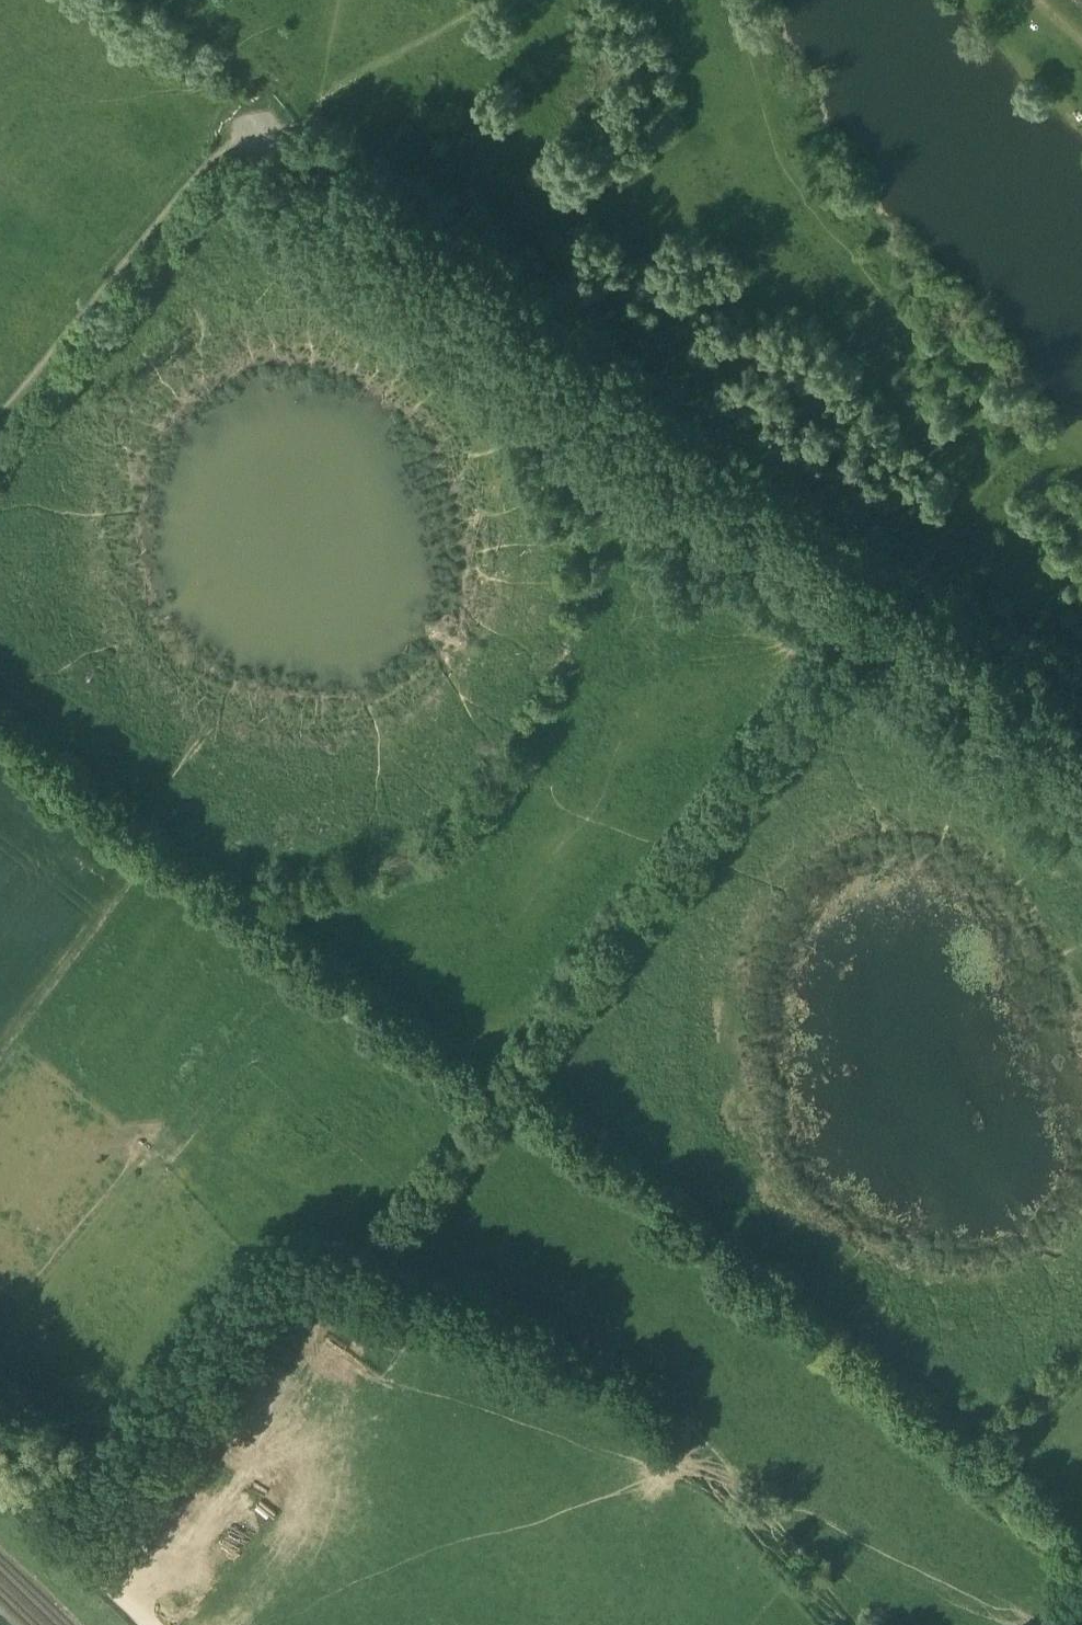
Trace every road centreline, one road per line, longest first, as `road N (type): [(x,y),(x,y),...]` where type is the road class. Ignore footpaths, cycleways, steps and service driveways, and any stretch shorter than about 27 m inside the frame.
road 1 (track): [(155,1624),(0,1483)]

